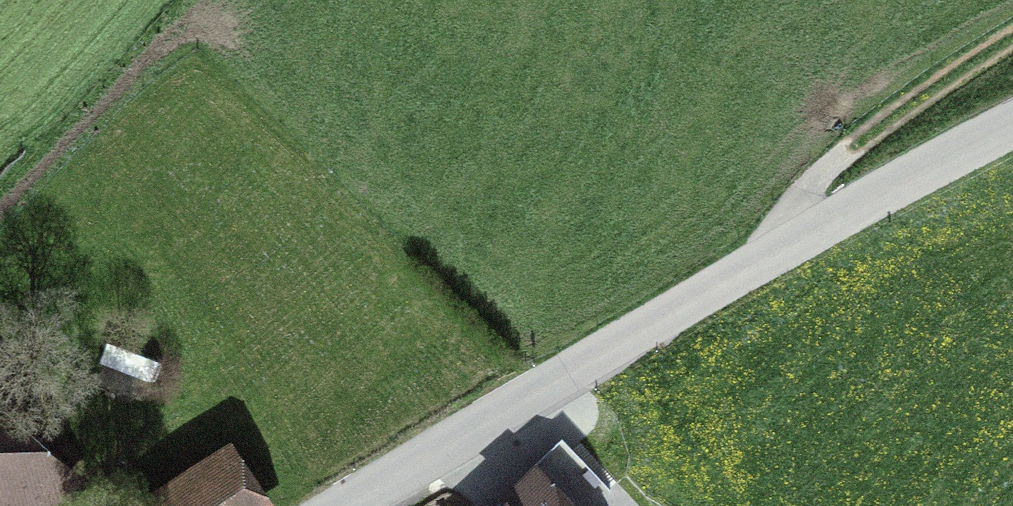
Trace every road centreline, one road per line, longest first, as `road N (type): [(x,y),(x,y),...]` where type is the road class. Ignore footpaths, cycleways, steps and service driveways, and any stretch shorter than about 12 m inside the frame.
road 1 (tertiary): [(345,505),(782,241),(1012,124)]
road 2 (track): [(782,241),(816,176),(1012,39)]

